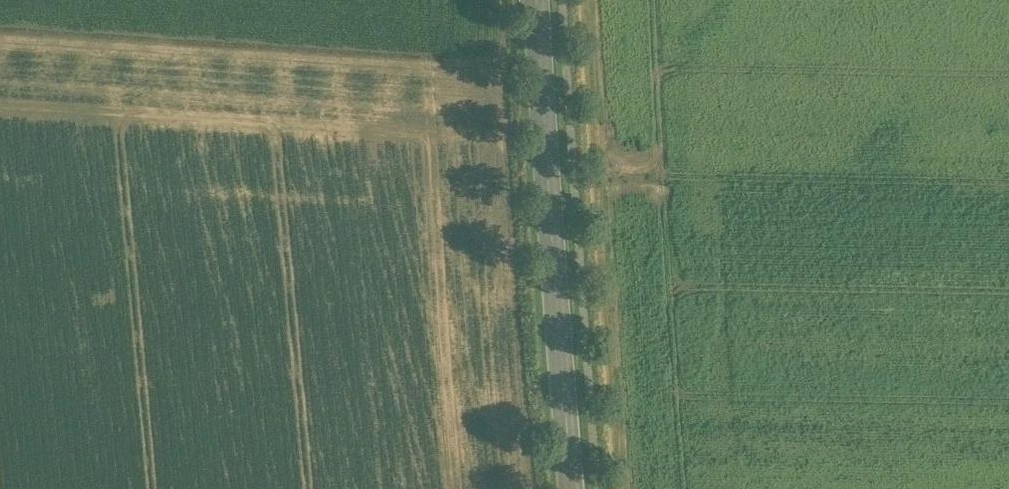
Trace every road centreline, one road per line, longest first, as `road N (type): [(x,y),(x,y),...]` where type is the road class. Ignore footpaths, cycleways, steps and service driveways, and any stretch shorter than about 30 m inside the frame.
road 1 (secondary): [(537,0),(579,488)]

